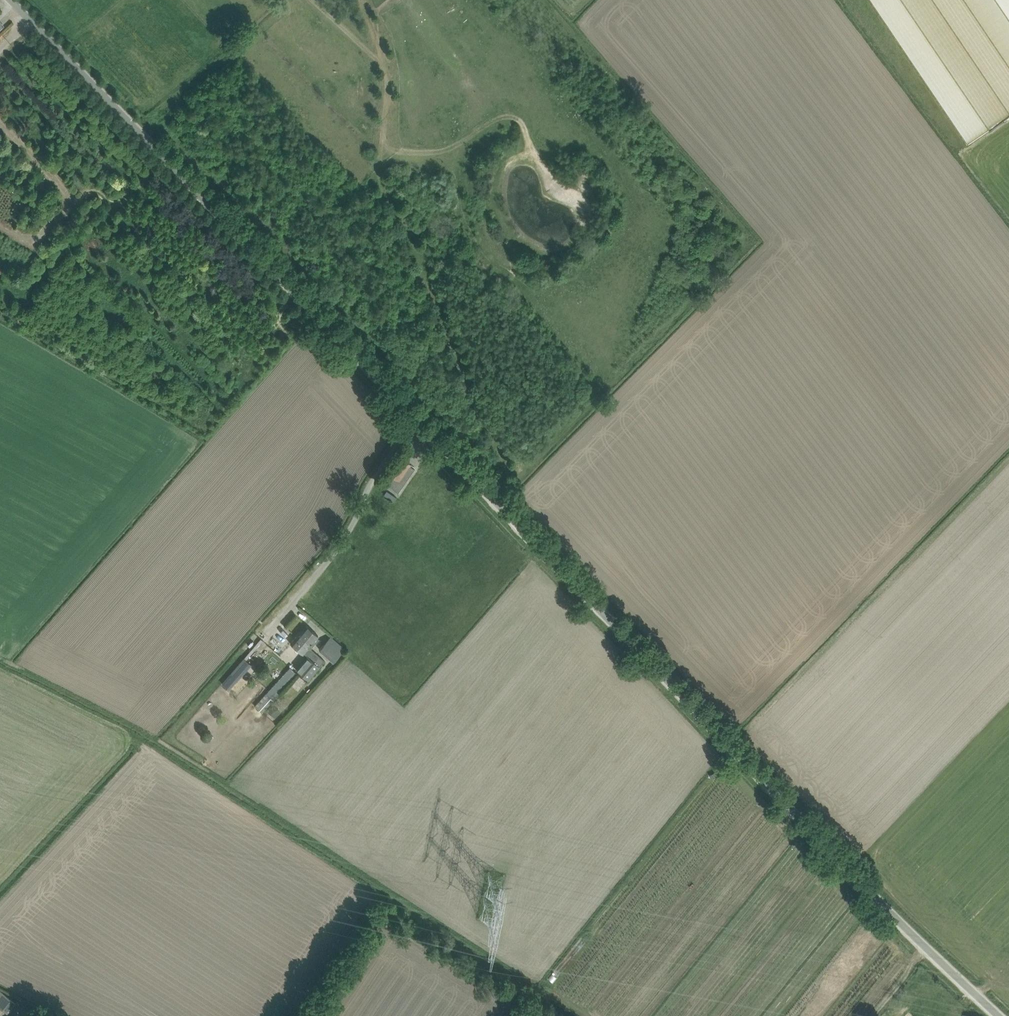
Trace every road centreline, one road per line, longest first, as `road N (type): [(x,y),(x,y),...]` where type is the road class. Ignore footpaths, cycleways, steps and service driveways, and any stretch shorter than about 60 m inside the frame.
road 1 (unclassified): [(997,1015),(10,0)]

